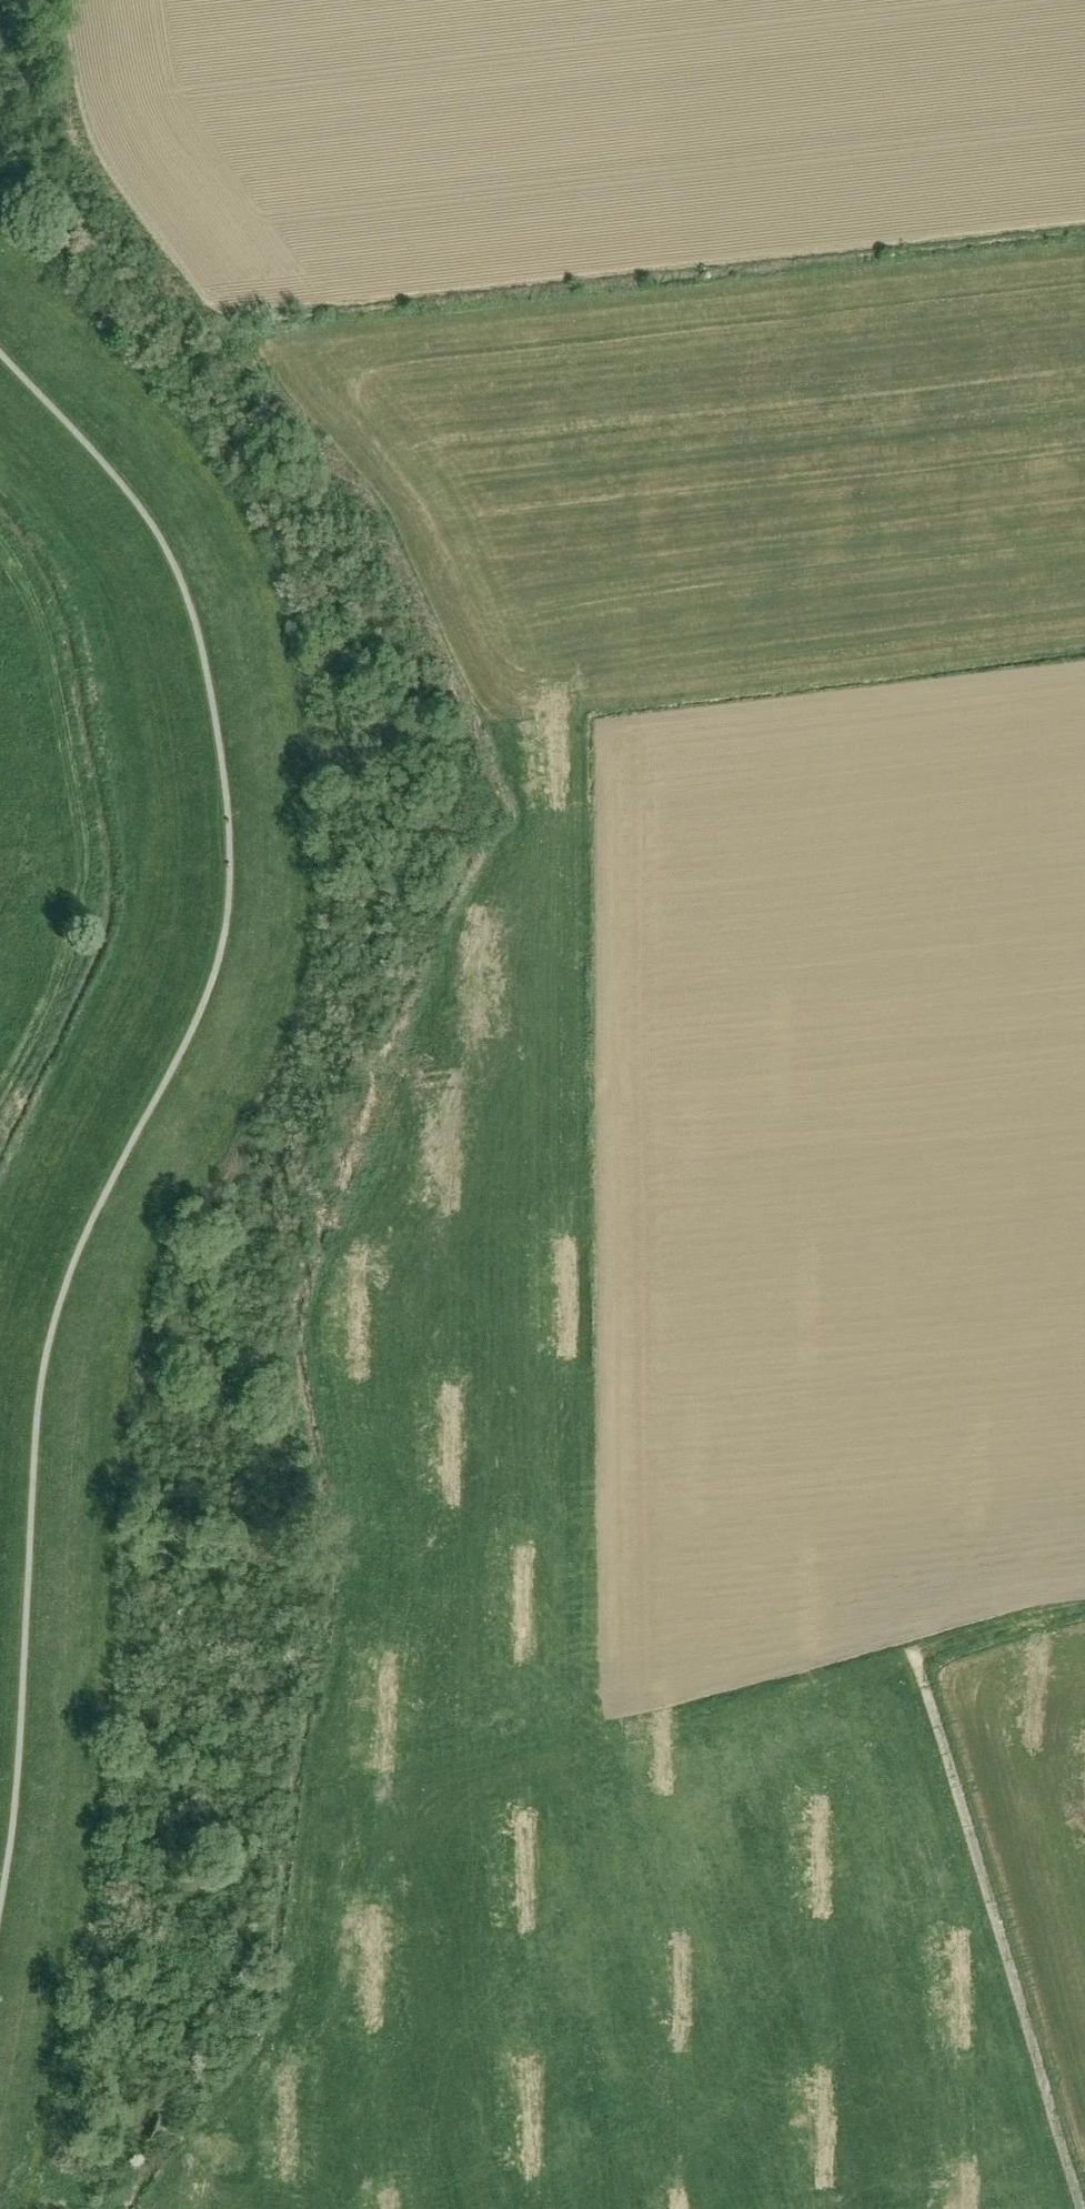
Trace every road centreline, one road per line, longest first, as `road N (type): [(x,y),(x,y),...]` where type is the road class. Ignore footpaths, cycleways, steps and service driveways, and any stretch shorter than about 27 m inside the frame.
road 1 (unknown): [(1084,1441),(421,1574)]
road 2 (track): [(920,1646),(1079,2208)]

